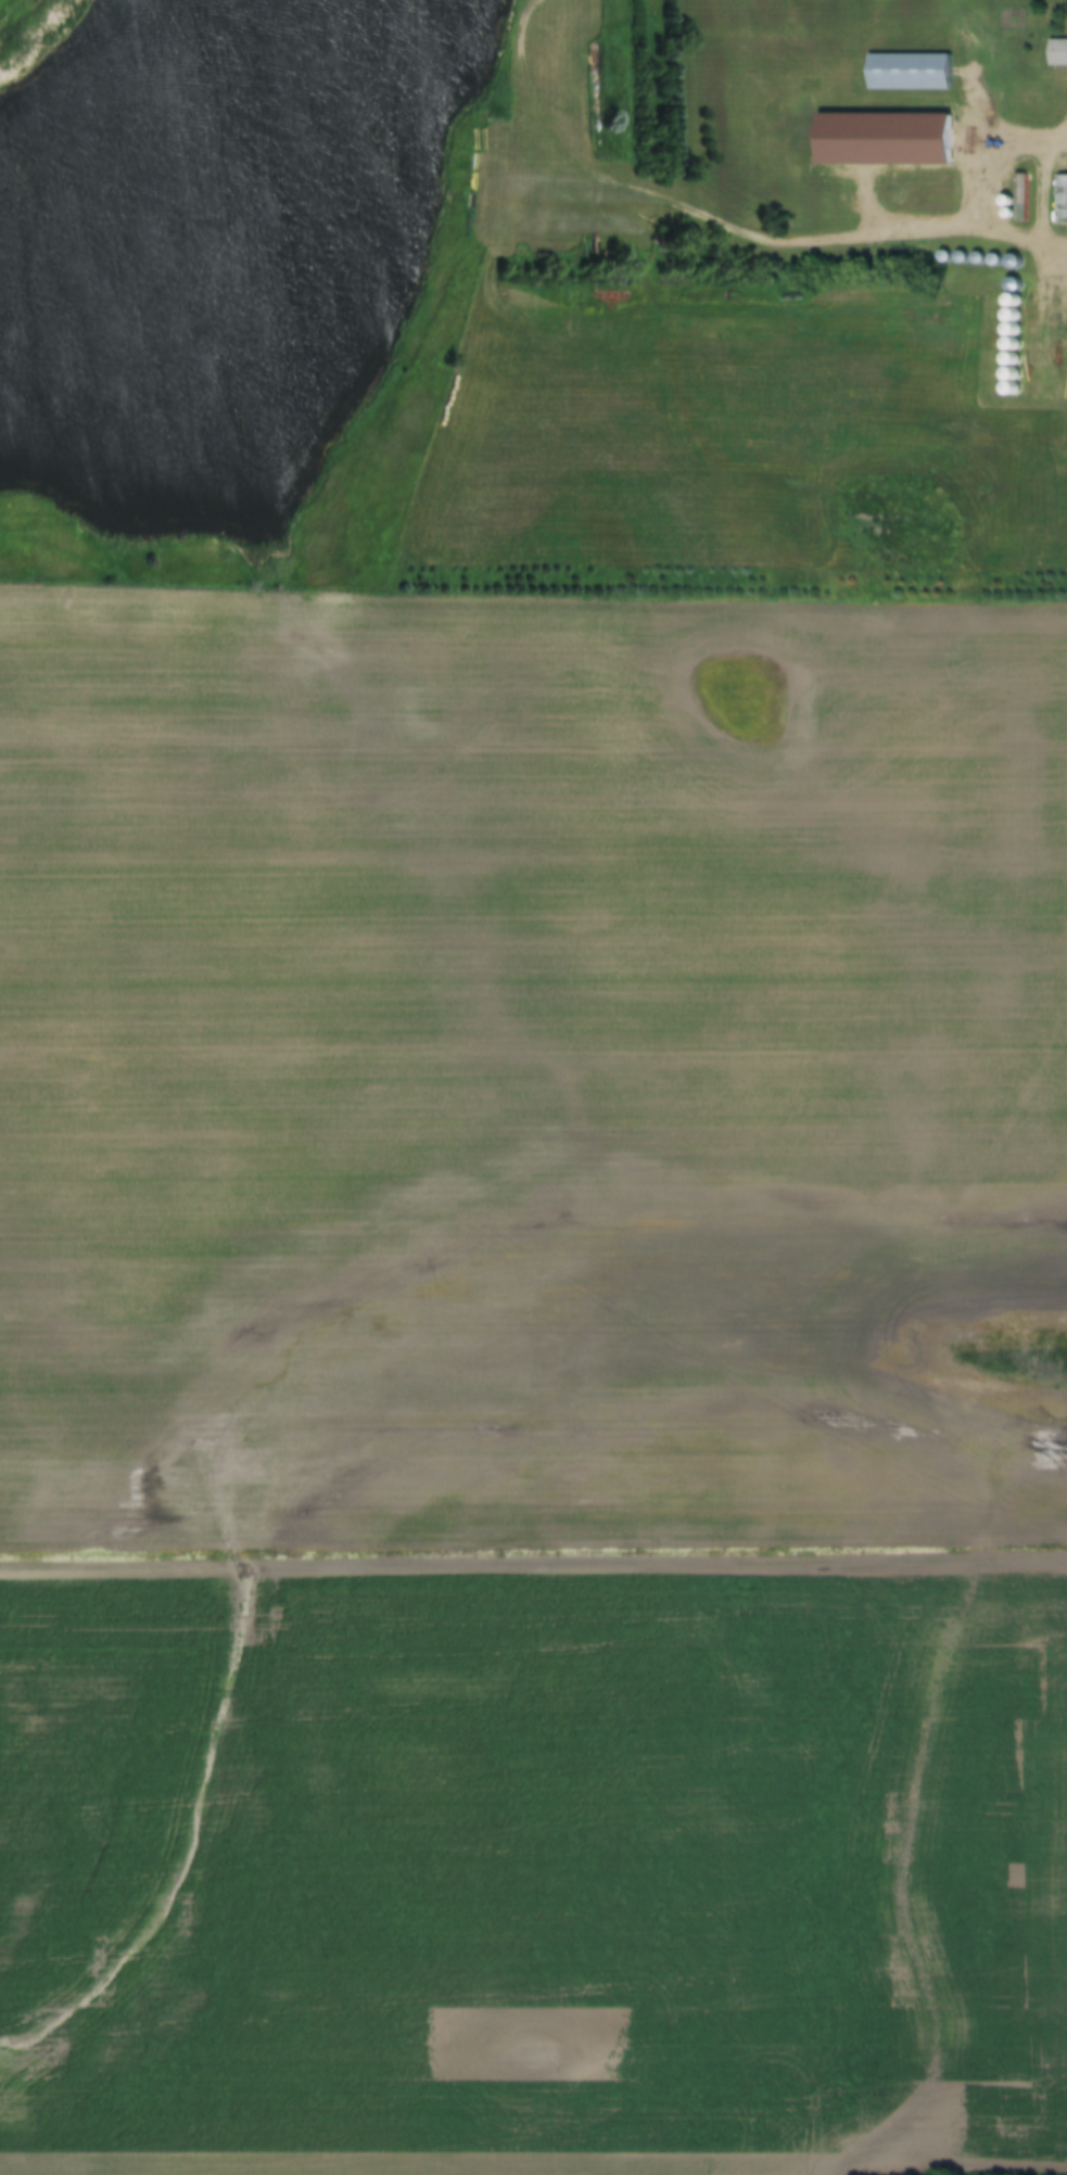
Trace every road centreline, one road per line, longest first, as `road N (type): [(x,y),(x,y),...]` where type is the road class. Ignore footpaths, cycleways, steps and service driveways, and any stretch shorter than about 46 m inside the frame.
road 1 (track): [(0,1564),(1066,1564)]
road 2 (track): [(977,211),(933,230),(758,238),(607,180),(573,157),(528,62),(522,42),(537,0)]

